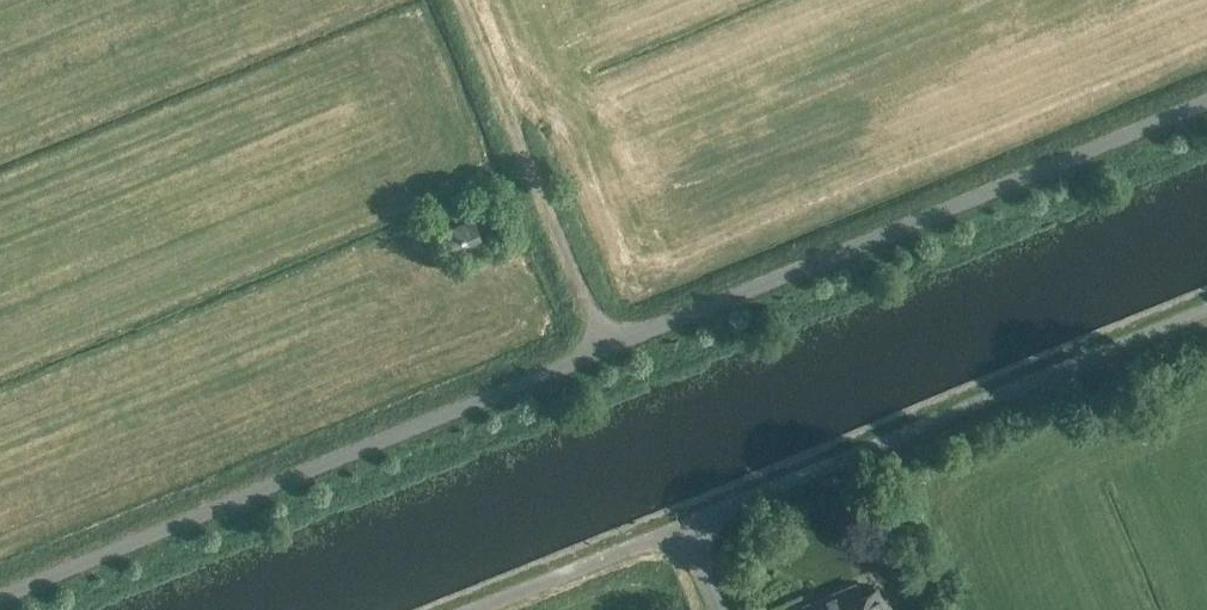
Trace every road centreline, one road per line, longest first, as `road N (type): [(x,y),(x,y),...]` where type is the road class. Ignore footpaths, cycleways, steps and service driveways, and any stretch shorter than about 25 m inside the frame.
road 1 (unclassified): [(0,598),(1206,102)]
road 2 (unclassified): [(683,526),(1206,311)]
road 3 (track): [(459,0),(605,348)]
road 4 (unclassified): [(471,609),(683,526)]

